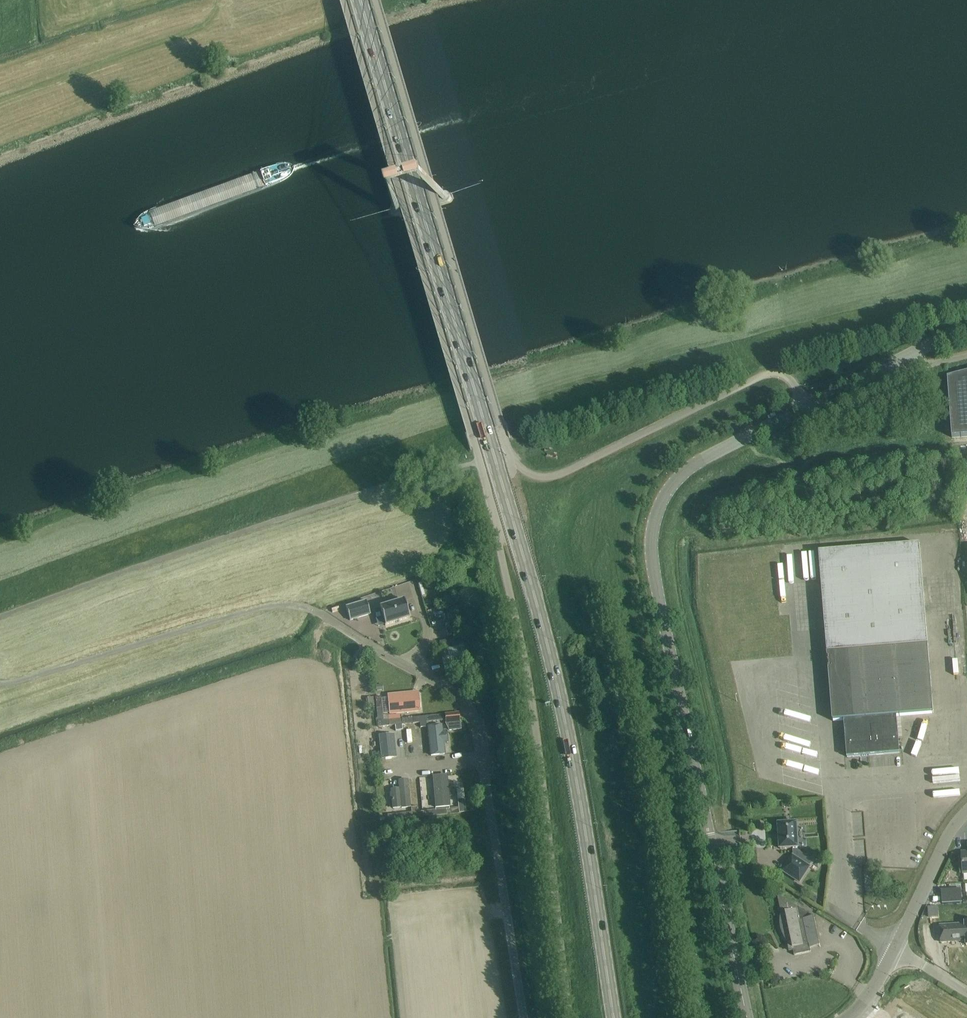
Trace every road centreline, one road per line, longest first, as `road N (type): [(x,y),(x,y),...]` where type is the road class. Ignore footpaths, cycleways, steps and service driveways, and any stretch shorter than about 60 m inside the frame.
road 1 (primary): [(614,1017),(545,634),(357,0)]
road 2 (unclassified): [(569,1017),(529,683),(508,582),(342,0)]
road 3 (unclassified): [(807,405),(785,373),(769,372),(558,475),(536,477),(518,466),(373,0)]
road 4 (tertiary): [(747,1017),(651,539),(676,480),(807,405)]
road 5 (unclassified): [(524,1017),(472,709),(312,610)]
road 6 (tertiary): [(807,405),(966,328)]
road 7 (unclassified): [(894,950),(966,811)]

